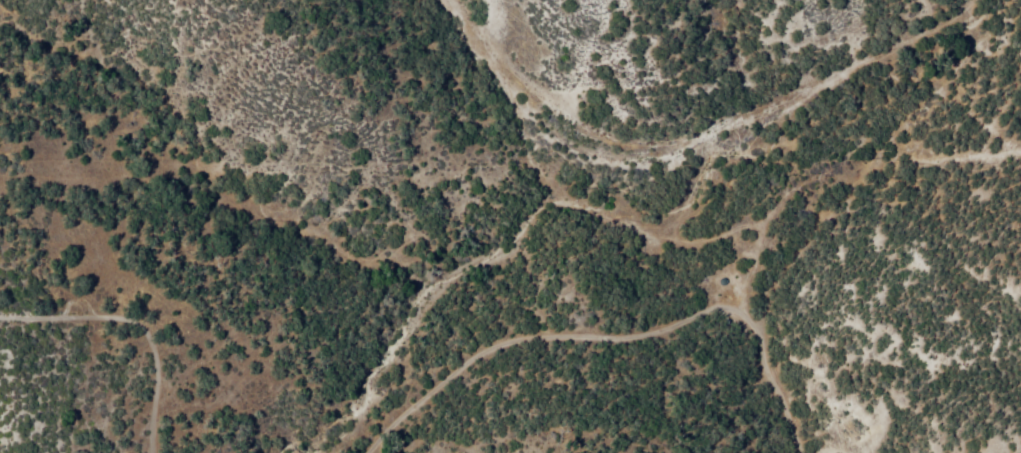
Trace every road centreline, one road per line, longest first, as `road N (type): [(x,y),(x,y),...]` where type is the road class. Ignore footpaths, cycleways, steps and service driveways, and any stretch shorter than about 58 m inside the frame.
road 1 (track): [(308,452),(360,421),(439,290),(478,260),(512,248),(550,204),(585,203),(686,242),(767,214),(823,173),(867,174)]
road 2 (track): [(984,0),(972,61),(893,140),(850,207),(776,286),(767,351),(802,452)]
road 3 (track): [(154,452),(159,375),(147,333),(95,317),(0,318)]

